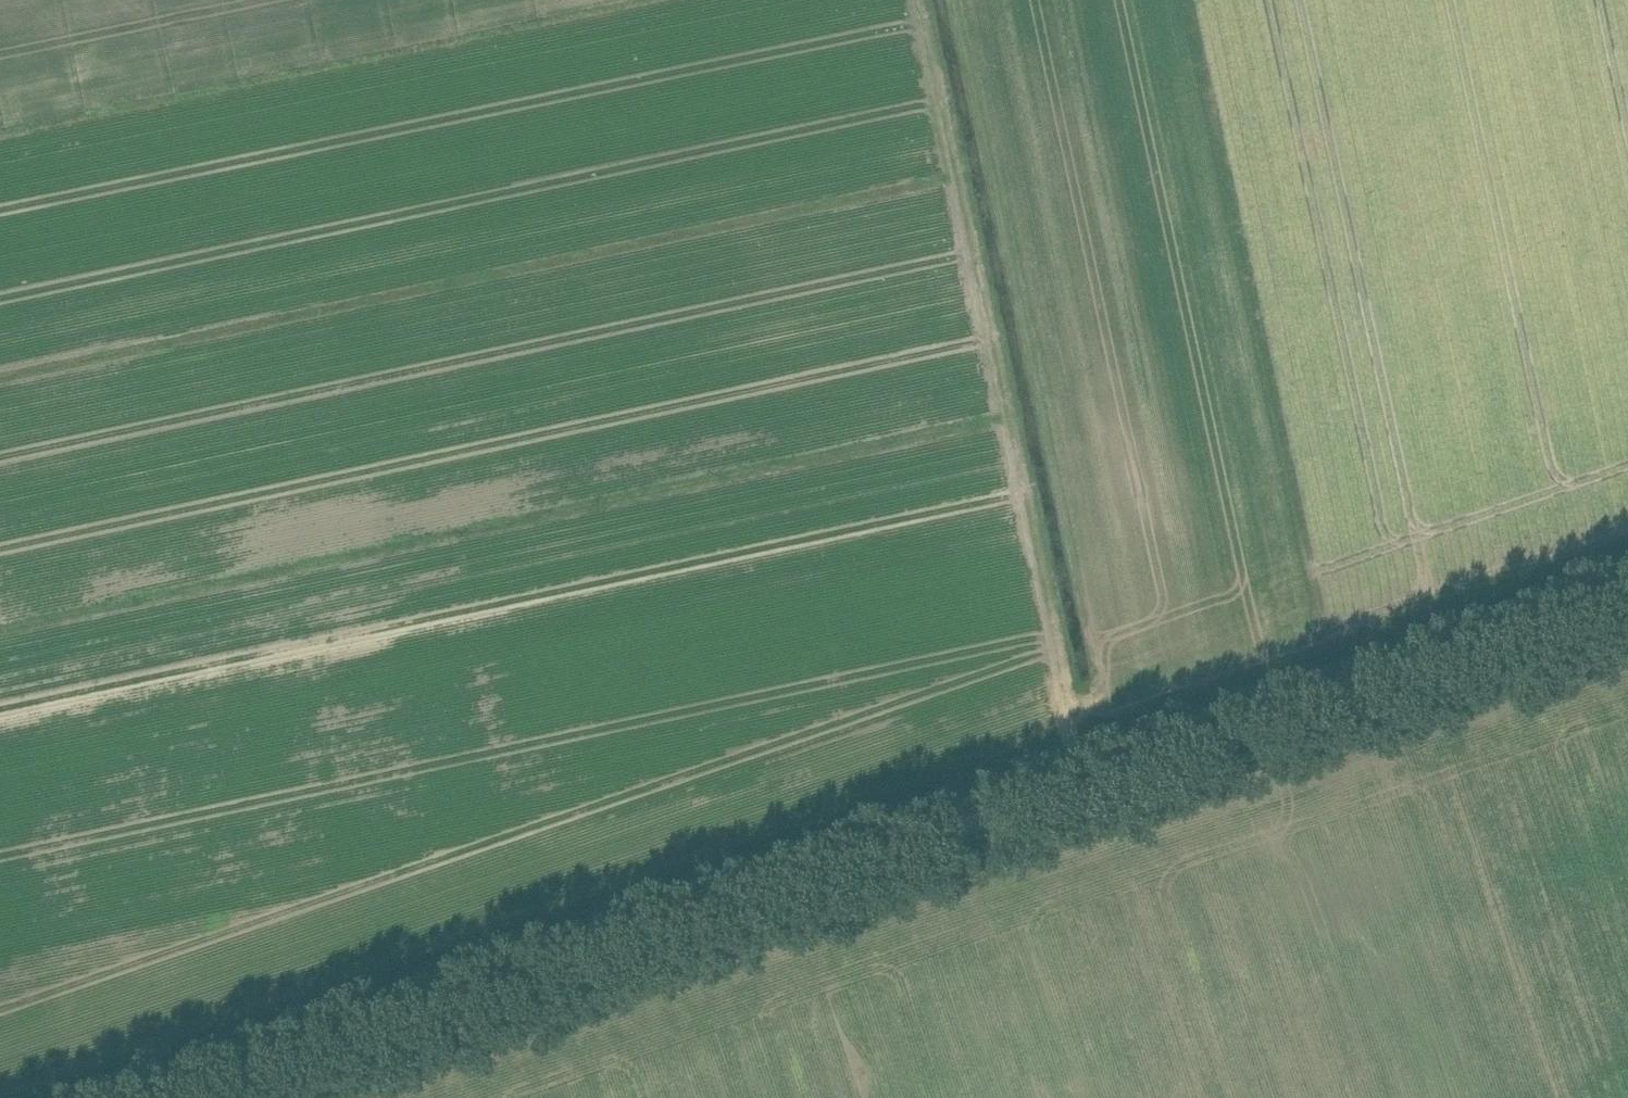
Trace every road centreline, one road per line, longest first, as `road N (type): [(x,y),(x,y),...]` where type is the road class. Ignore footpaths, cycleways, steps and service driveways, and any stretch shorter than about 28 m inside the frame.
road 1 (unclassified): [(169,1097),(1627,594)]

